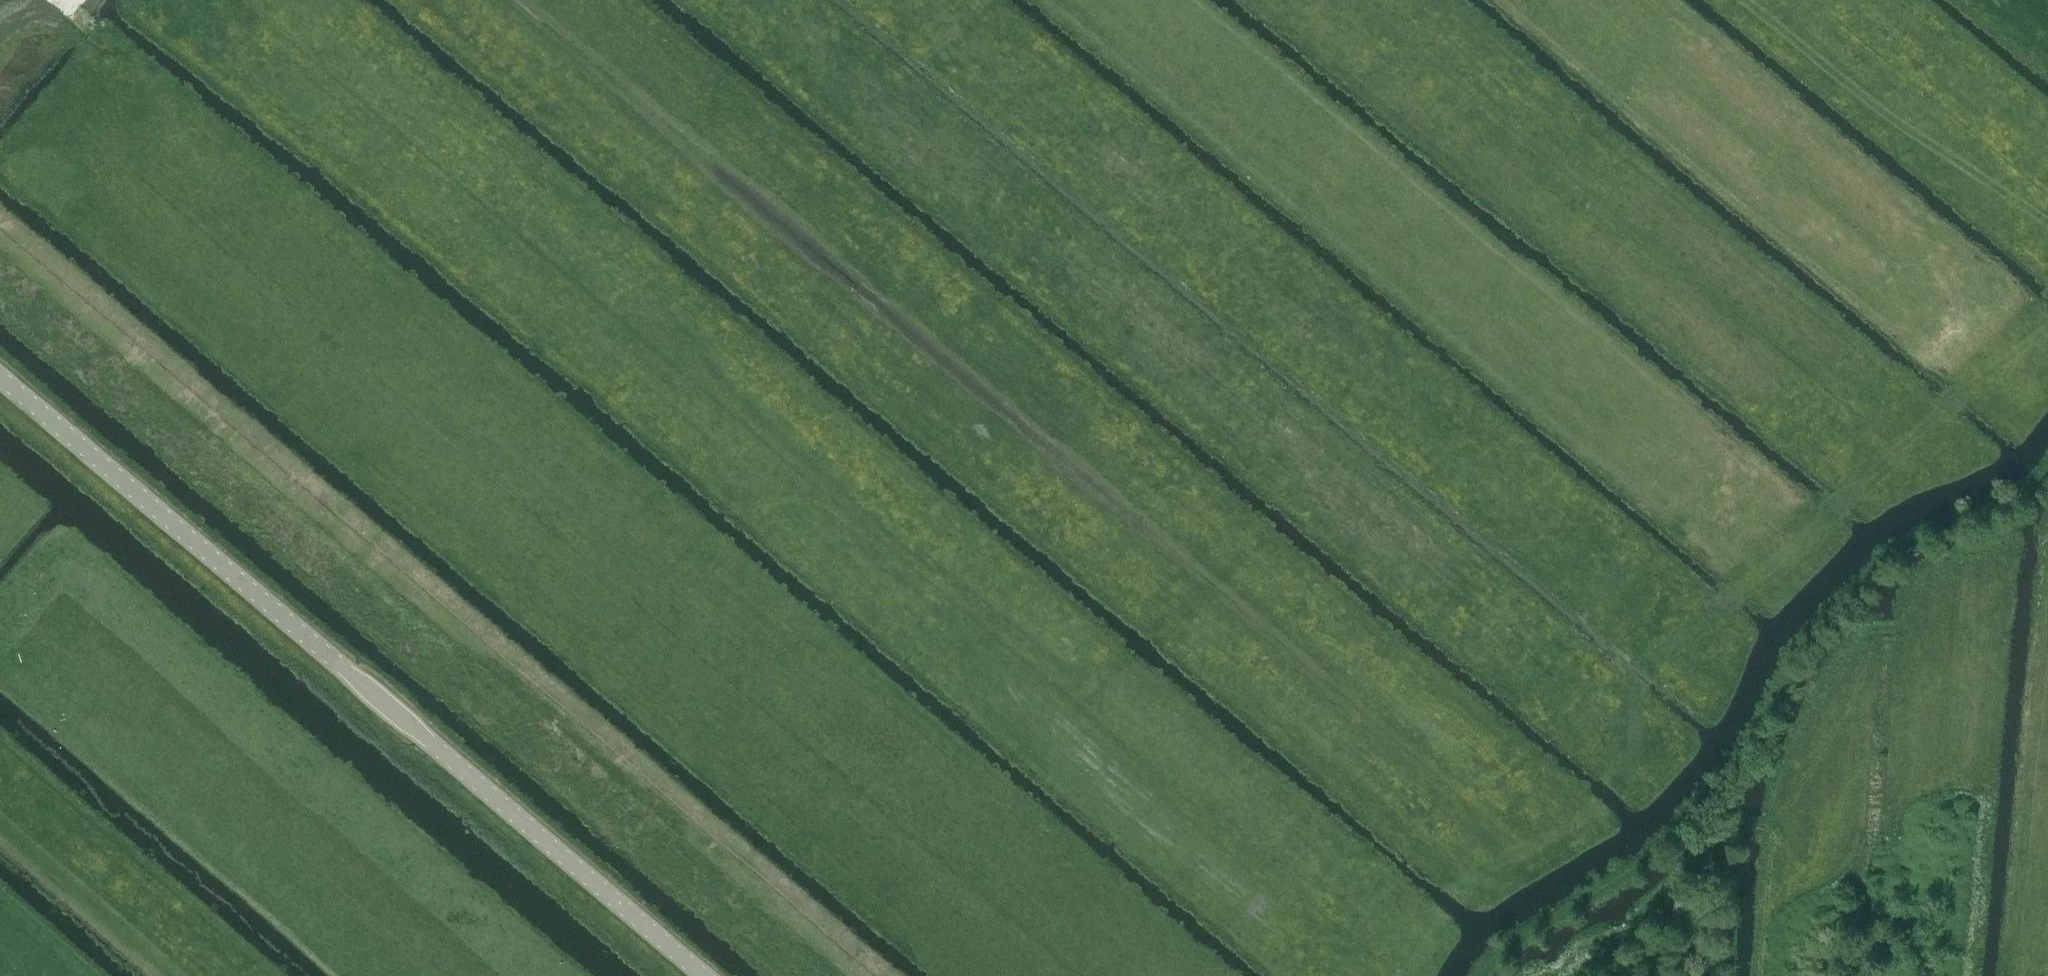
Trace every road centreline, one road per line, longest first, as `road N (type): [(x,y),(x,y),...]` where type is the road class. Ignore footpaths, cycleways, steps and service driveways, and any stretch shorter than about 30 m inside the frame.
road 1 (tertiary): [(699,975),(0,380)]

